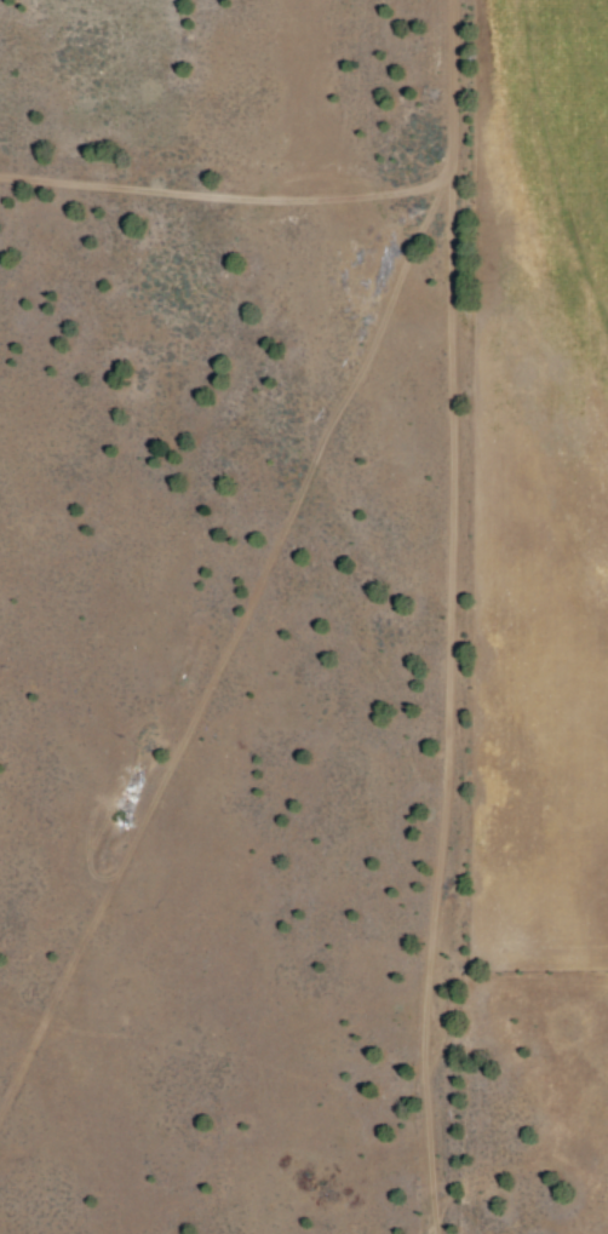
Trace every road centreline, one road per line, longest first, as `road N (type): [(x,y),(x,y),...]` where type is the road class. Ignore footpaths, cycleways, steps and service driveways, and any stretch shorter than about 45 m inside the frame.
road 1 (track): [(452,0),(451,145),(441,193),(363,375),(335,415),(0,1117)]
road 2 (track): [(451,145),(455,714),(426,1032),(436,1233)]

